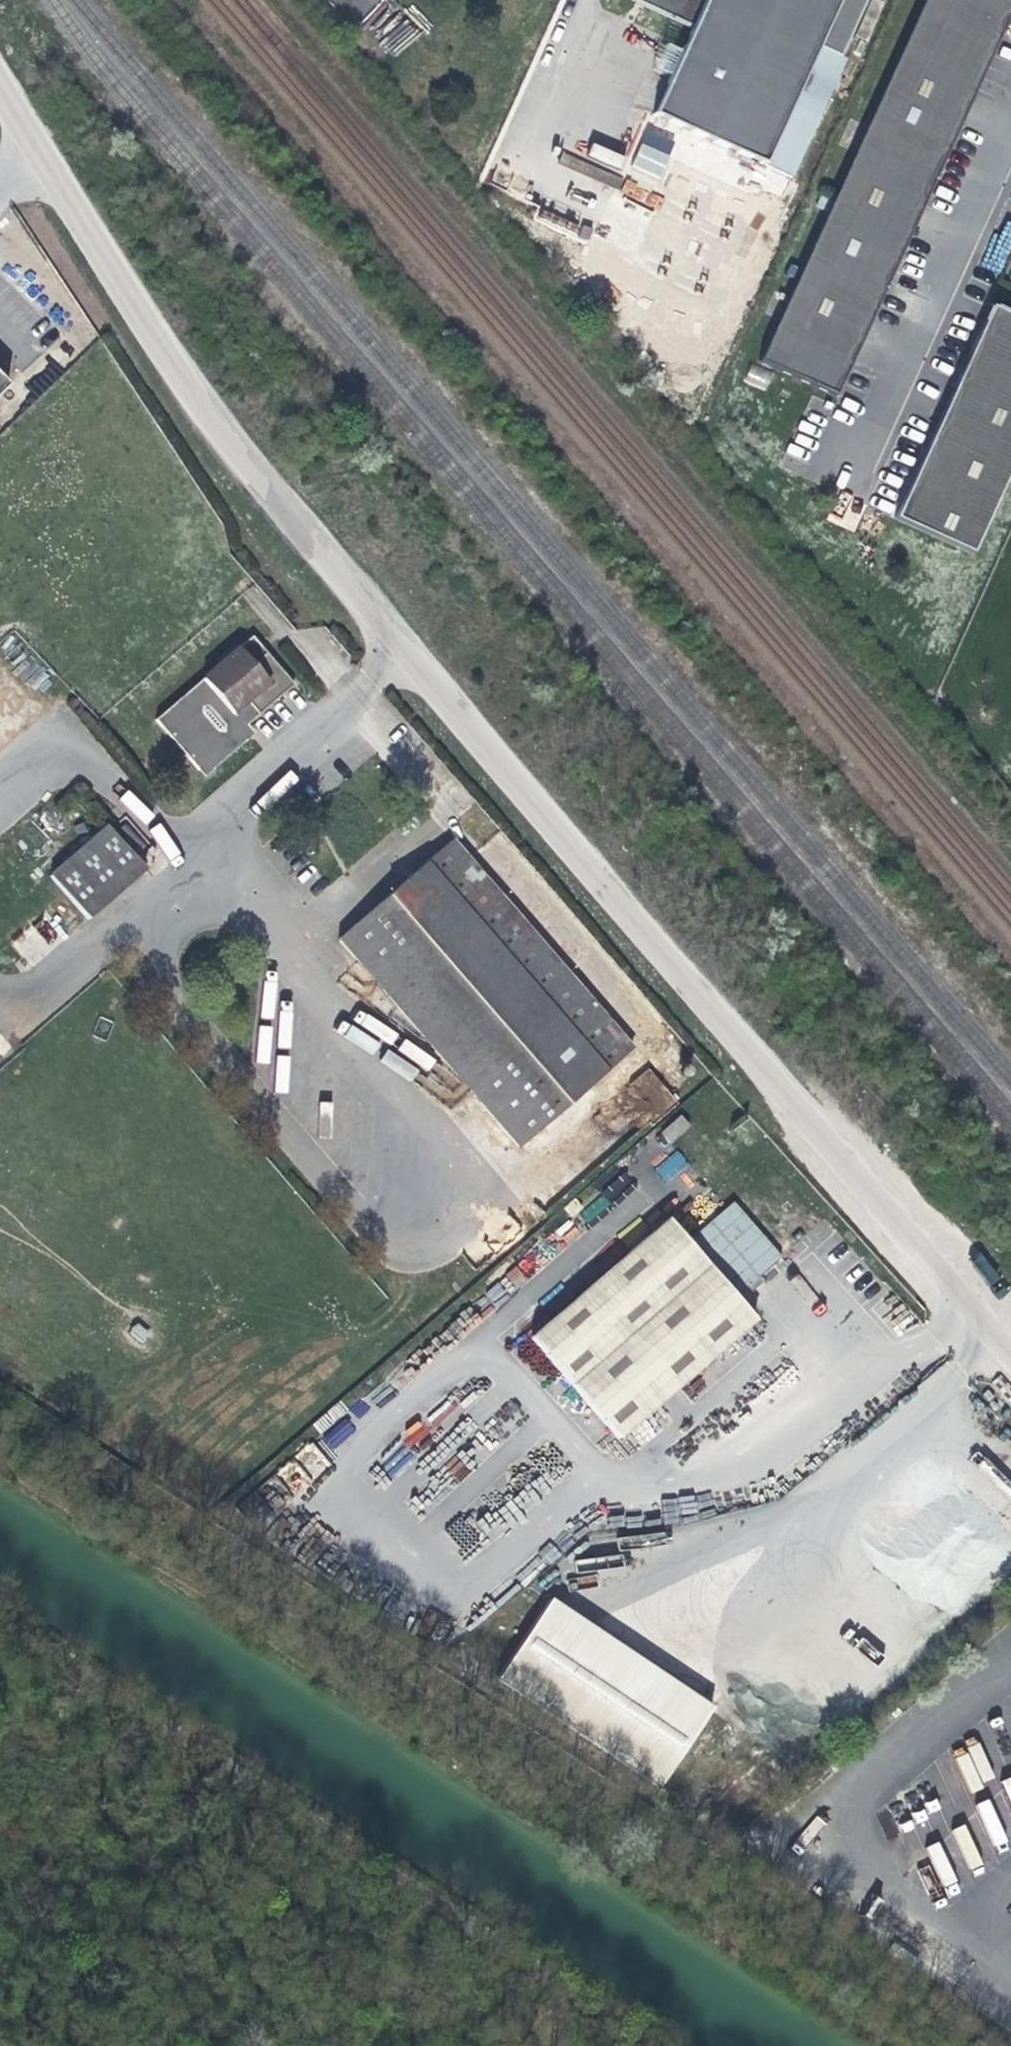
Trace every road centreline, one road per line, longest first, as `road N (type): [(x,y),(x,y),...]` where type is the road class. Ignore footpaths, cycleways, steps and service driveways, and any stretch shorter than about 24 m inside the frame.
road 1 (unclassified): [(1010,1357),(241,459),(170,361),(0,90)]

